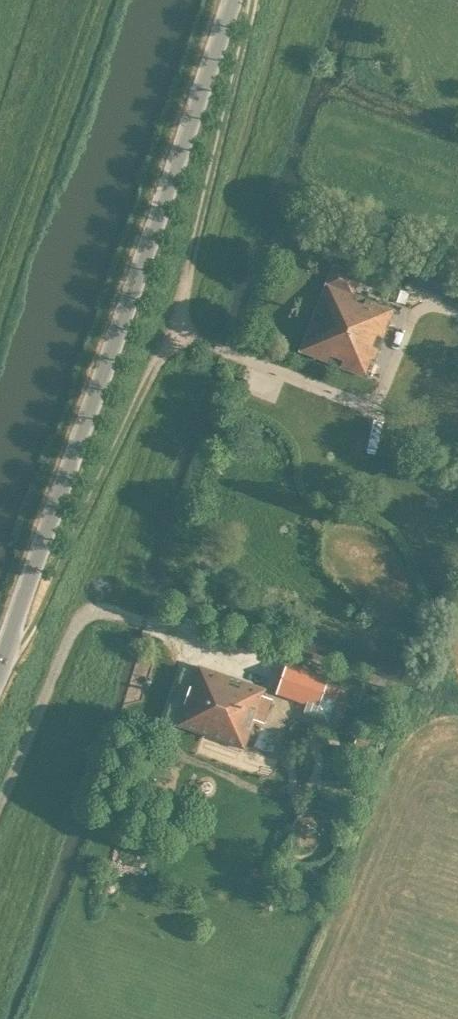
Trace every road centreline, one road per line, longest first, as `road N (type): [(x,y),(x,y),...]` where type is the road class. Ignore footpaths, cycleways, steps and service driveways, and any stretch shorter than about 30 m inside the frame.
road 1 (unclassified): [(0,666),(234,0)]

